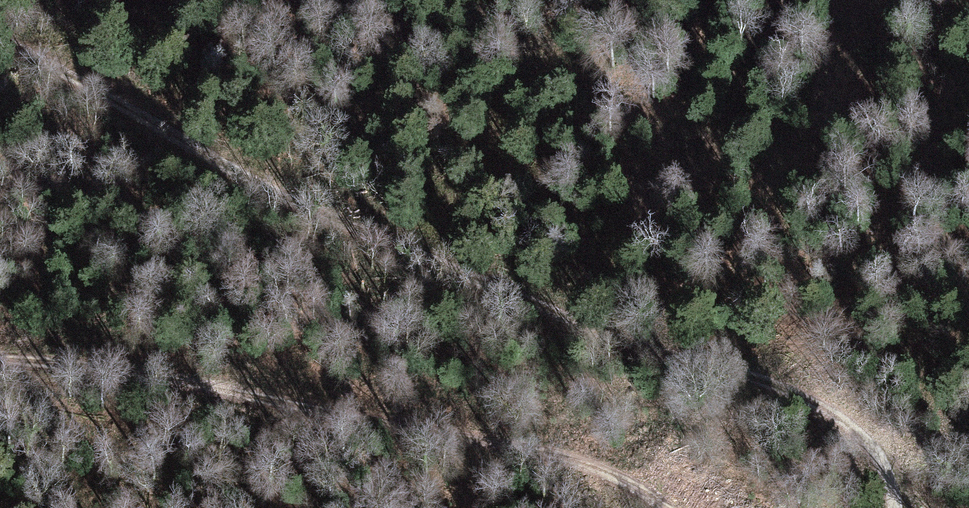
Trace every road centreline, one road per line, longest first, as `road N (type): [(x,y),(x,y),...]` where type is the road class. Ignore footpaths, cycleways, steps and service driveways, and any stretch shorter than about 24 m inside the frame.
road 1 (track): [(0,31),(245,176),(394,243),(610,335),(816,399),(885,454),(898,507)]
road 2 (track): [(0,357),(499,428),(670,507)]

